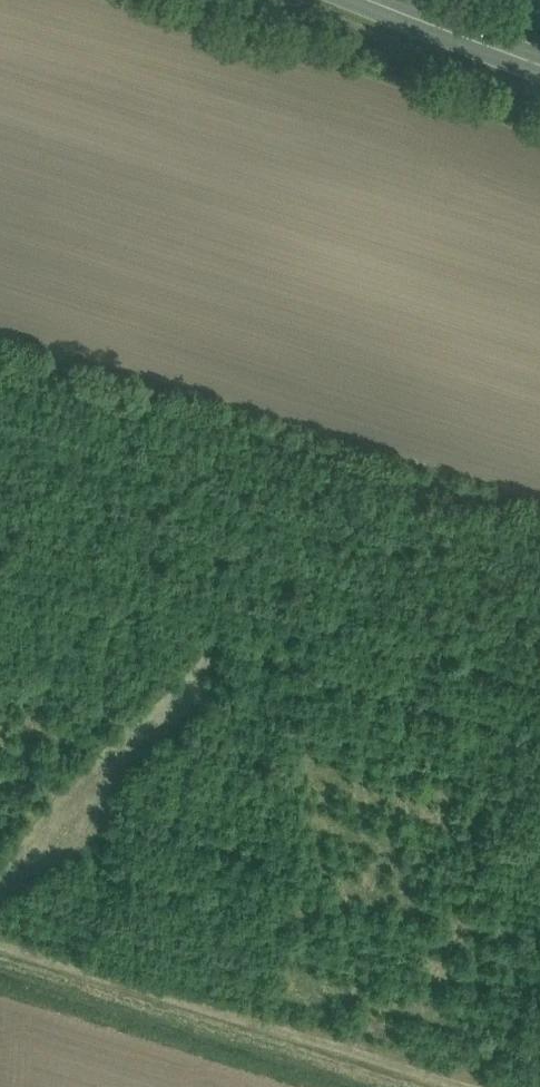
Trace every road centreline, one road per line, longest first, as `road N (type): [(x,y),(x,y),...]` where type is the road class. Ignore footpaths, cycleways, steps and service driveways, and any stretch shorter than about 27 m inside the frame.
road 1 (primary): [(539,66),(383,0)]

